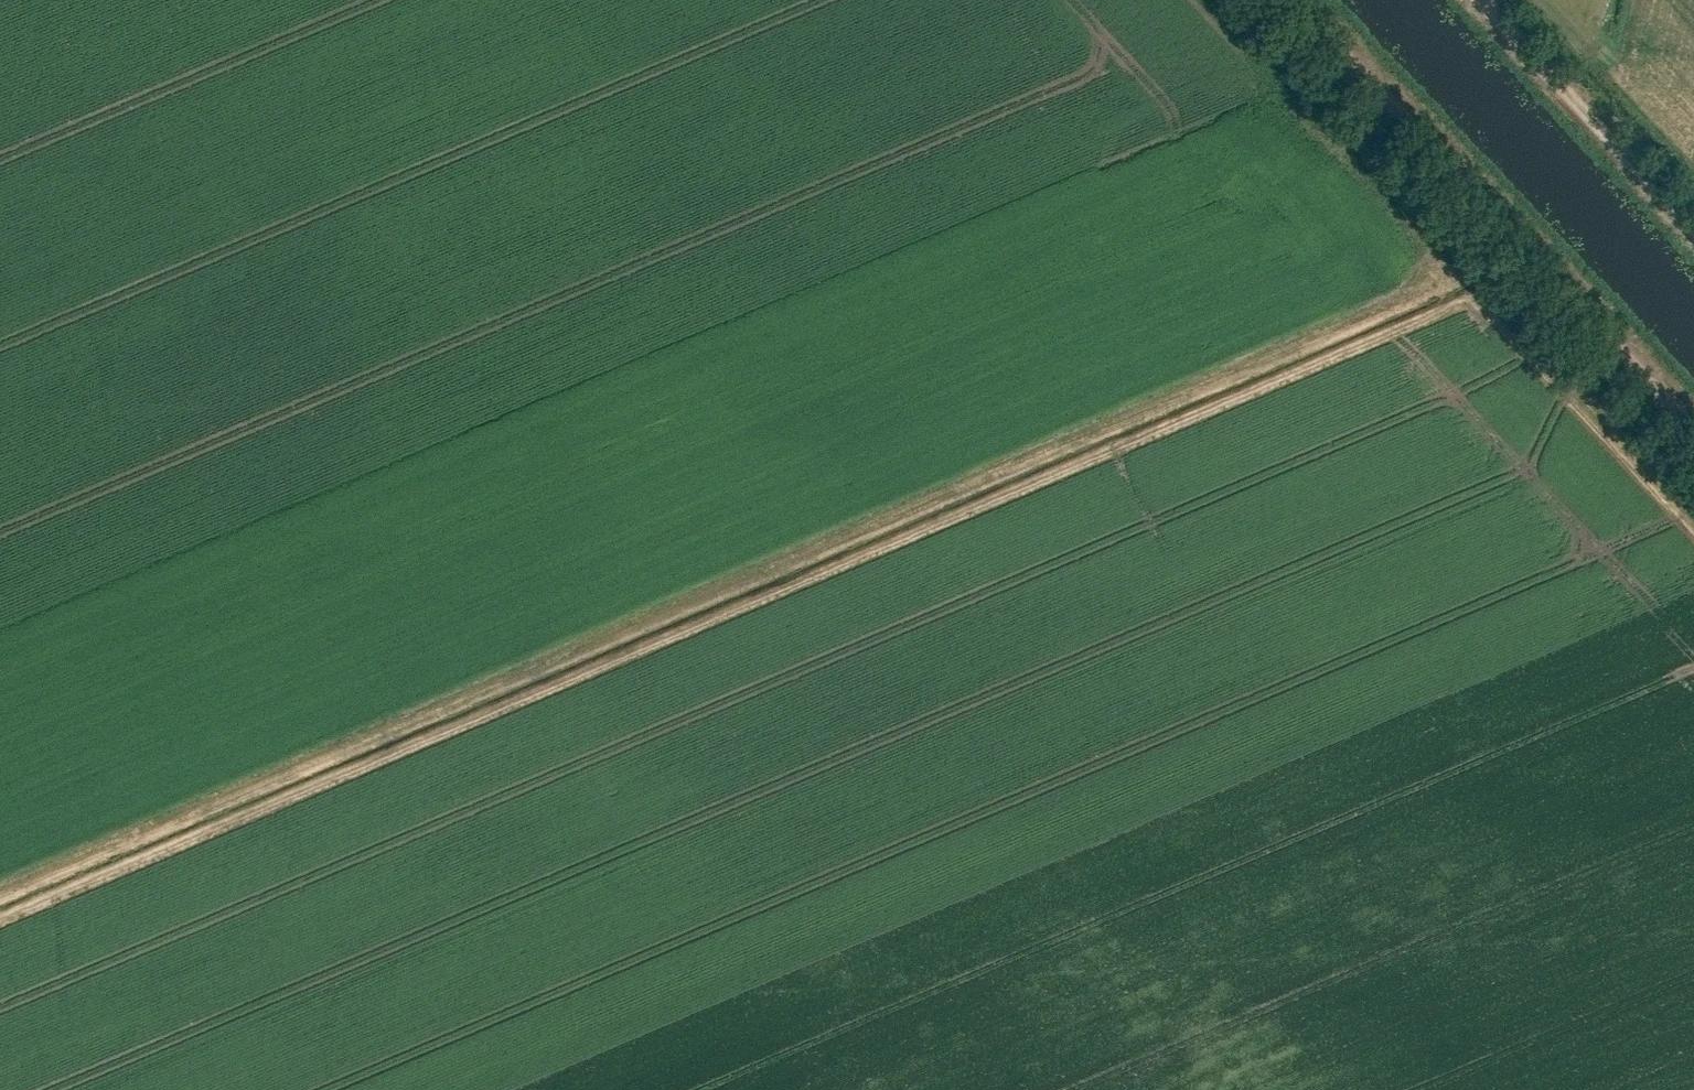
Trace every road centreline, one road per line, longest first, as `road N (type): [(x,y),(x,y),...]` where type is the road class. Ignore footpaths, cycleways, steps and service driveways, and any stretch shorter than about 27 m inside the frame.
road 1 (track): [(1290,0),(1693,432)]
road 2 (track): [(1693,209),(1501,0)]

